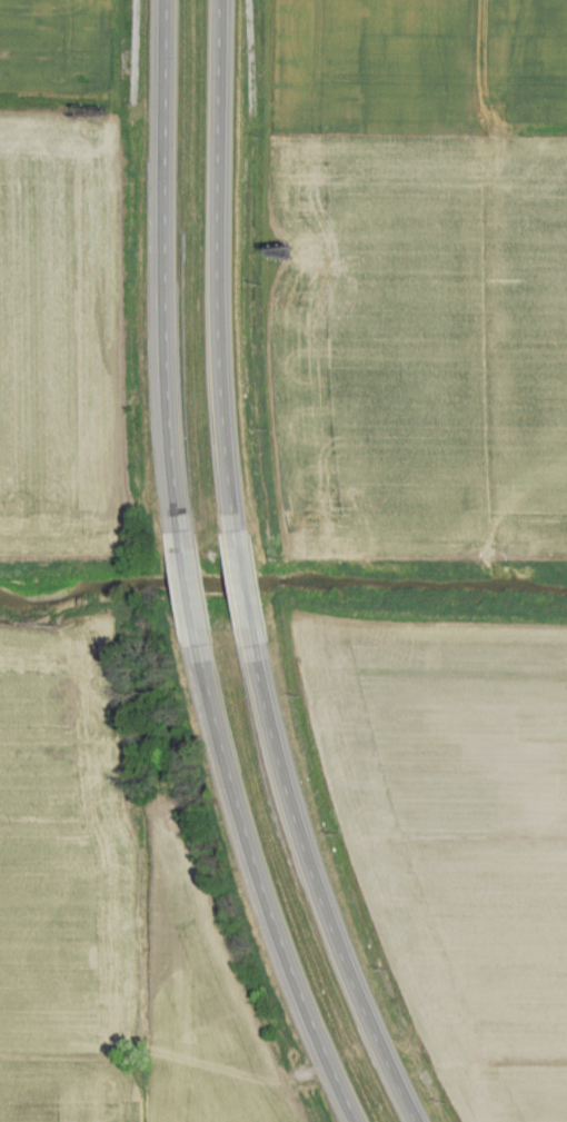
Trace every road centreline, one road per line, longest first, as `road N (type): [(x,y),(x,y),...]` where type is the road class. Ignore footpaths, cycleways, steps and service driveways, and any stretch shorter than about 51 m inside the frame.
road 1 (trunk): [(165,0),(167,391),(182,534)]
road 2 (trunk): [(233,532),(215,319),(219,0)]
road 3 (trunk): [(200,652),(268,897),(365,1121)]
road 4 (trunk): [(422,1121),(356,987),(305,848),(253,655)]
road 5 (trunk): [(253,655),(233,532)]

